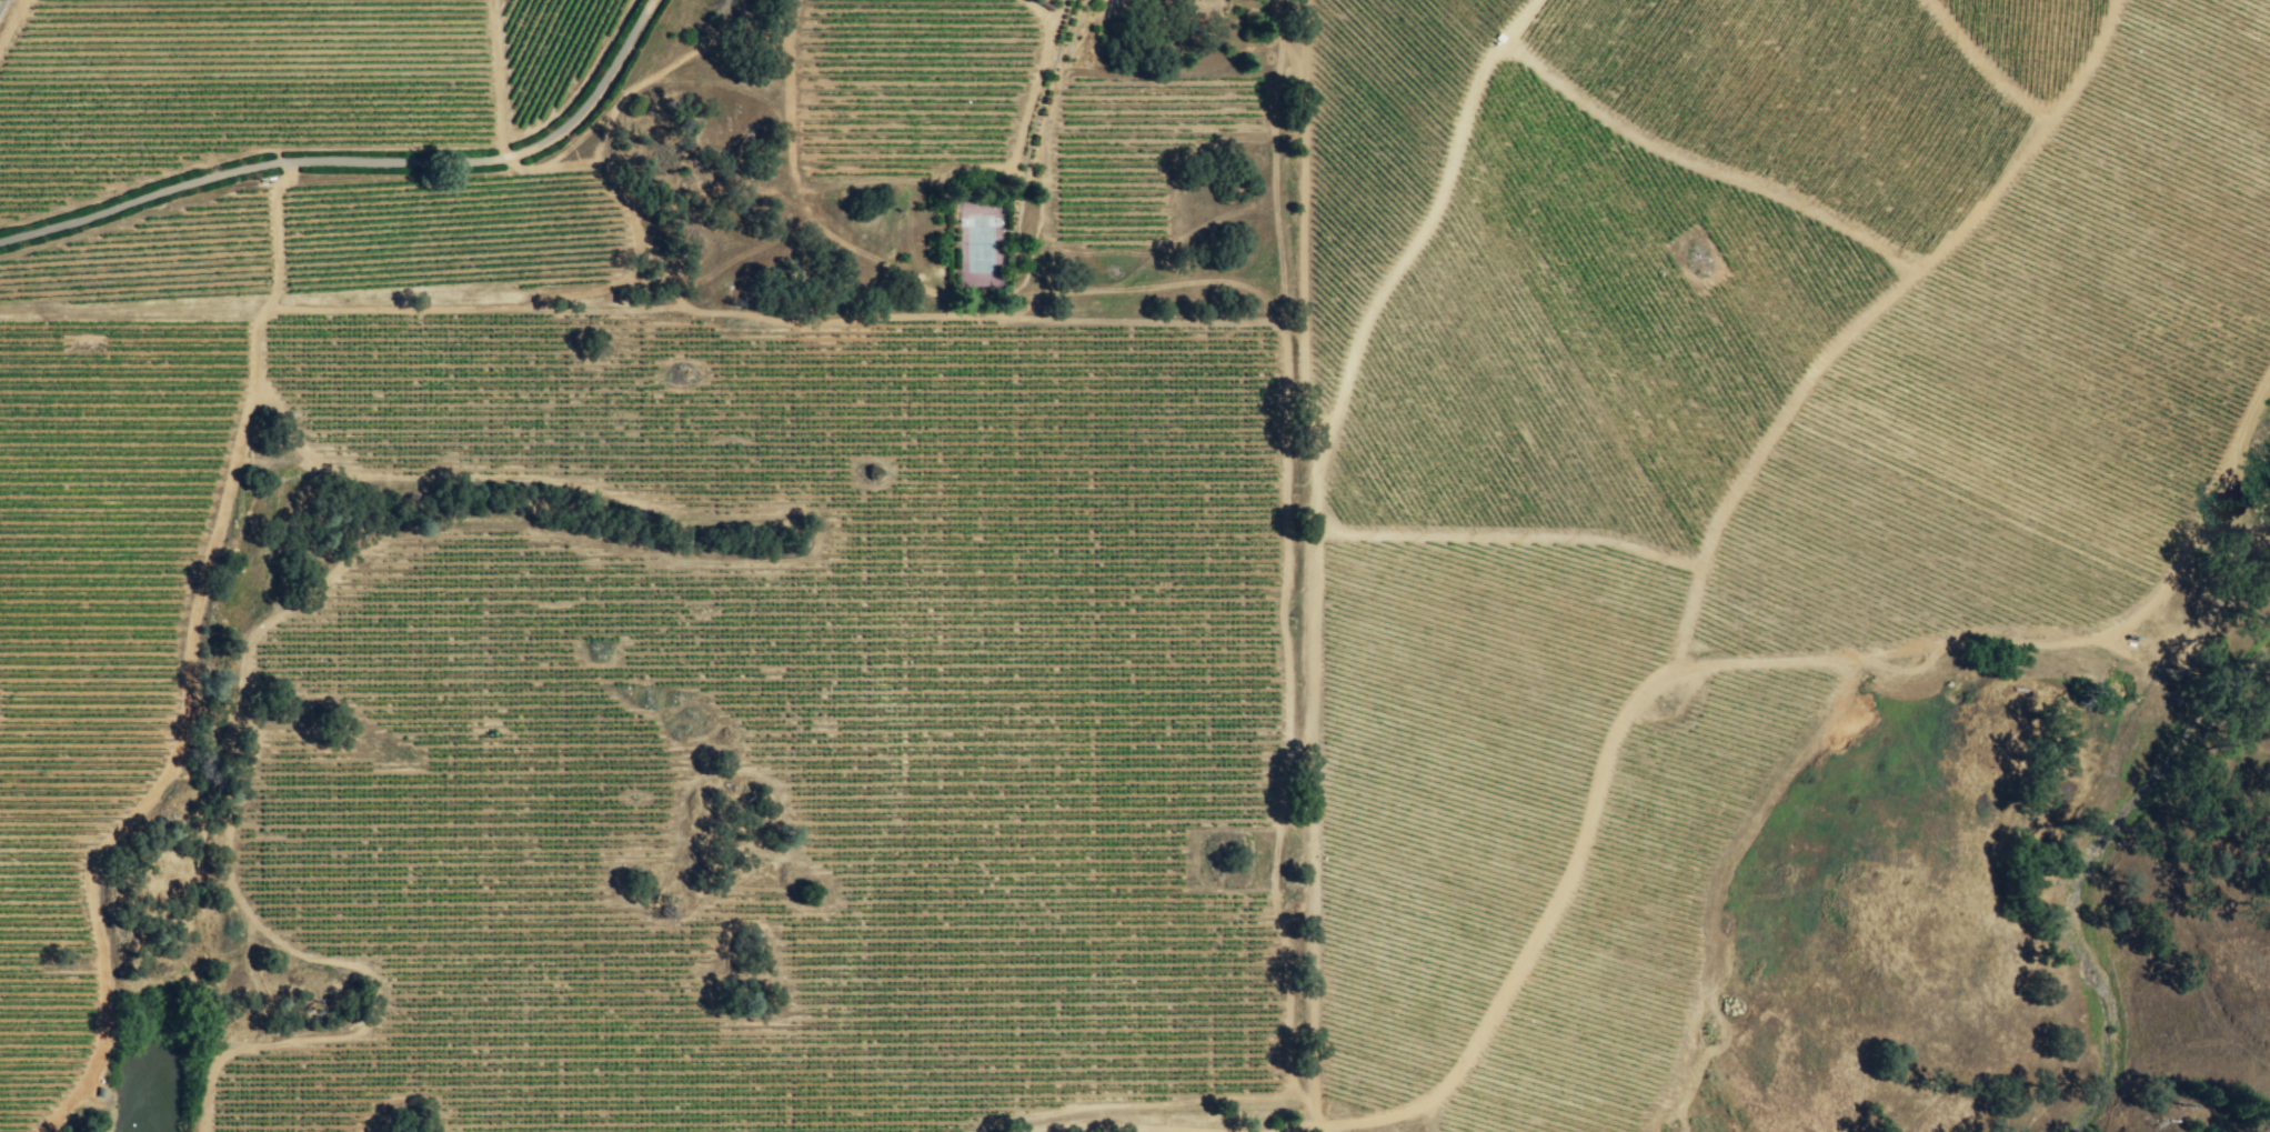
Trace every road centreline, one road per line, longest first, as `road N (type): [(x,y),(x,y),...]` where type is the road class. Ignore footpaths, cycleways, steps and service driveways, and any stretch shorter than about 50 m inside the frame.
road 1 (residential): [(1095,1131),(1299,1129)]

